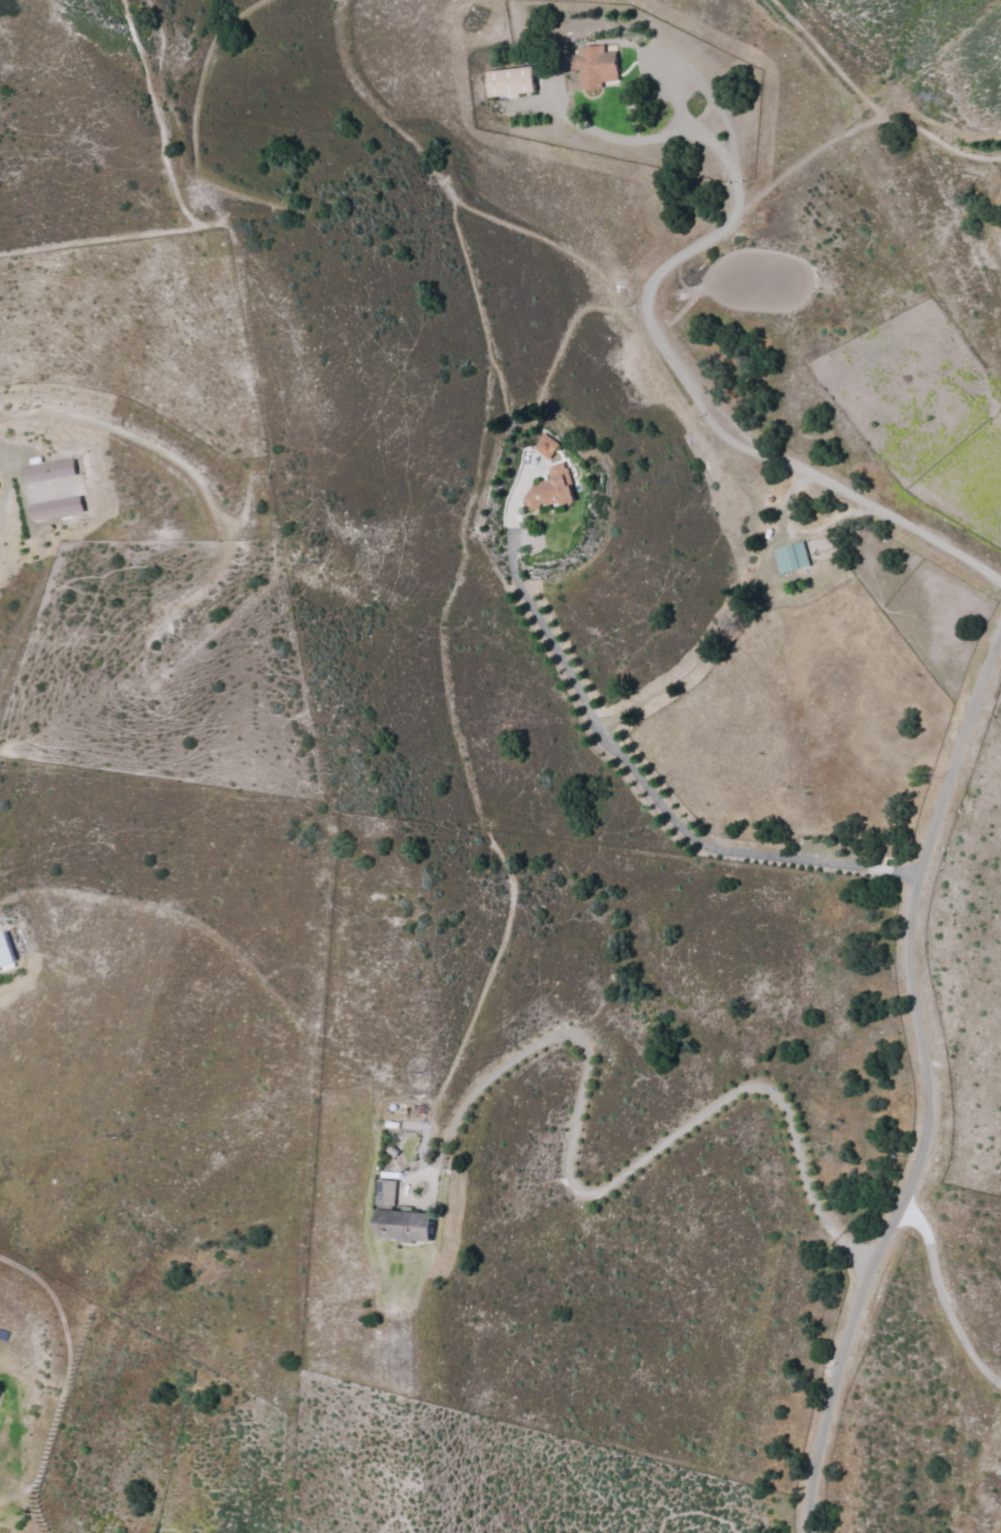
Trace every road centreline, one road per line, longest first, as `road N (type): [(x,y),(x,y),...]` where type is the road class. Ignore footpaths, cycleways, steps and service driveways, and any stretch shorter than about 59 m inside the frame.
road 1 (residential): [(1000,632),(936,809),(918,888),(925,1114),(899,1215),(846,1348),(819,1461),(815,1532)]

